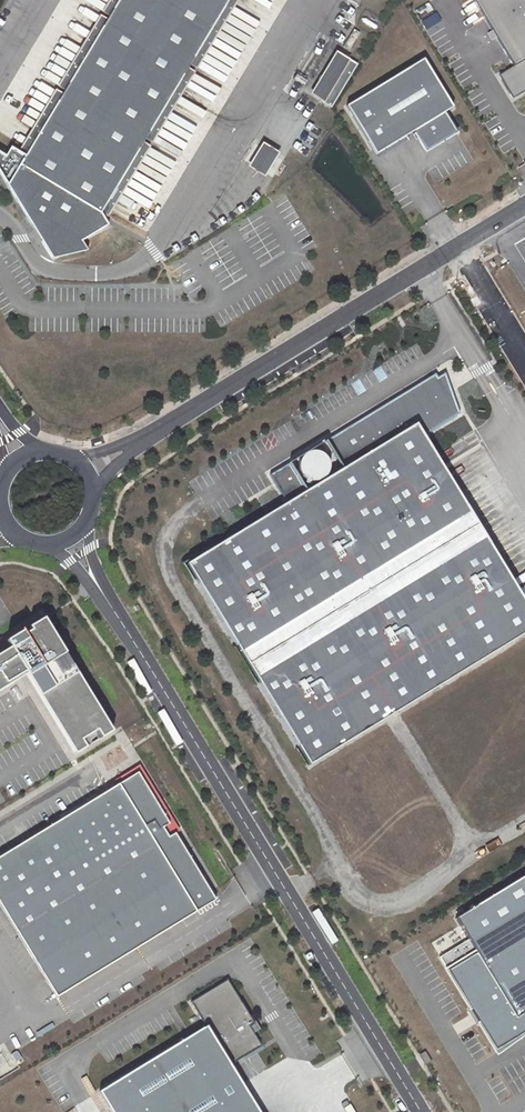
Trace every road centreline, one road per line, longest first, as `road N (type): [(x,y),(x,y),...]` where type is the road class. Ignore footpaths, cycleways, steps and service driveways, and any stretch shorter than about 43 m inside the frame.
road 1 (unclassified): [(69,538),(421,1111)]
road 2 (tertiary): [(85,473),(524,206)]

